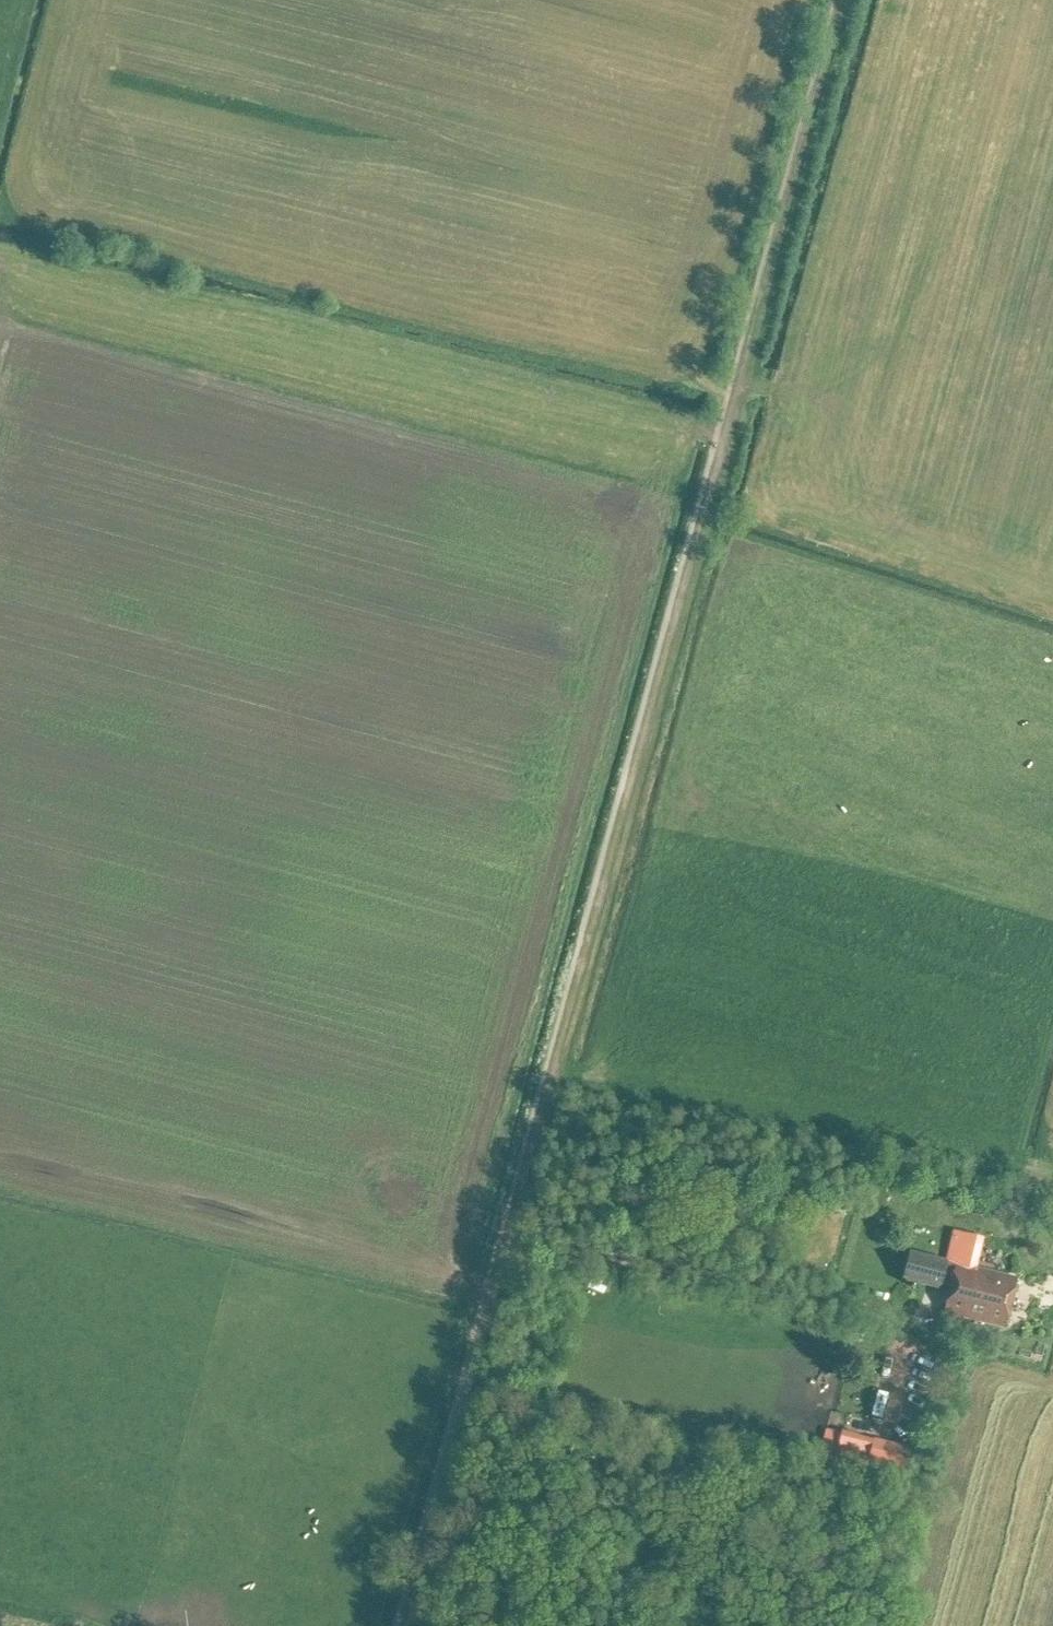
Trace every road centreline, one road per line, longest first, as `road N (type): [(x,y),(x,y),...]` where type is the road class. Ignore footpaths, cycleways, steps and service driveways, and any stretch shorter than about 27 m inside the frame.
road 1 (track): [(503,1228),(906,1315),(882,1417)]

